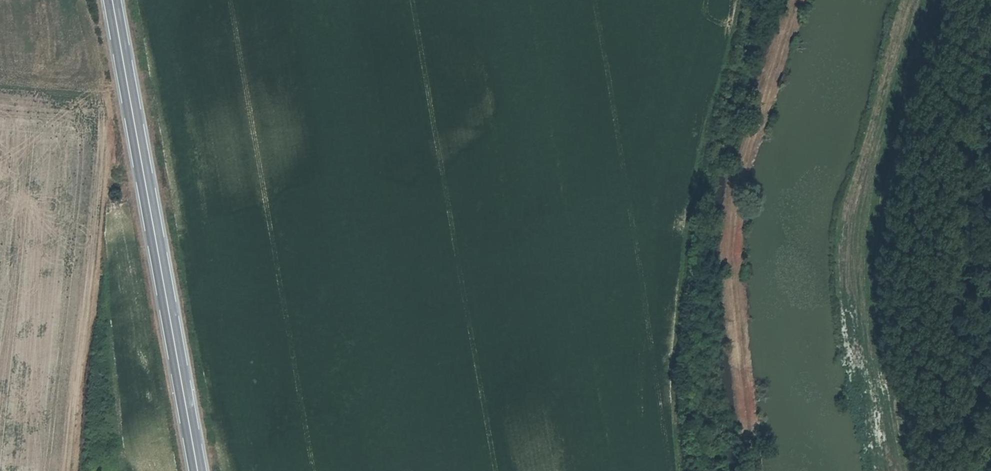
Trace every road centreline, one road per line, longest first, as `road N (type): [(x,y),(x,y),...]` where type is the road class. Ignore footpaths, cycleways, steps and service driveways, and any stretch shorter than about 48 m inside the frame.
road 1 (track): [(797,0),(730,252),(747,470)]
road 2 (secondary): [(112,0),(198,470)]

